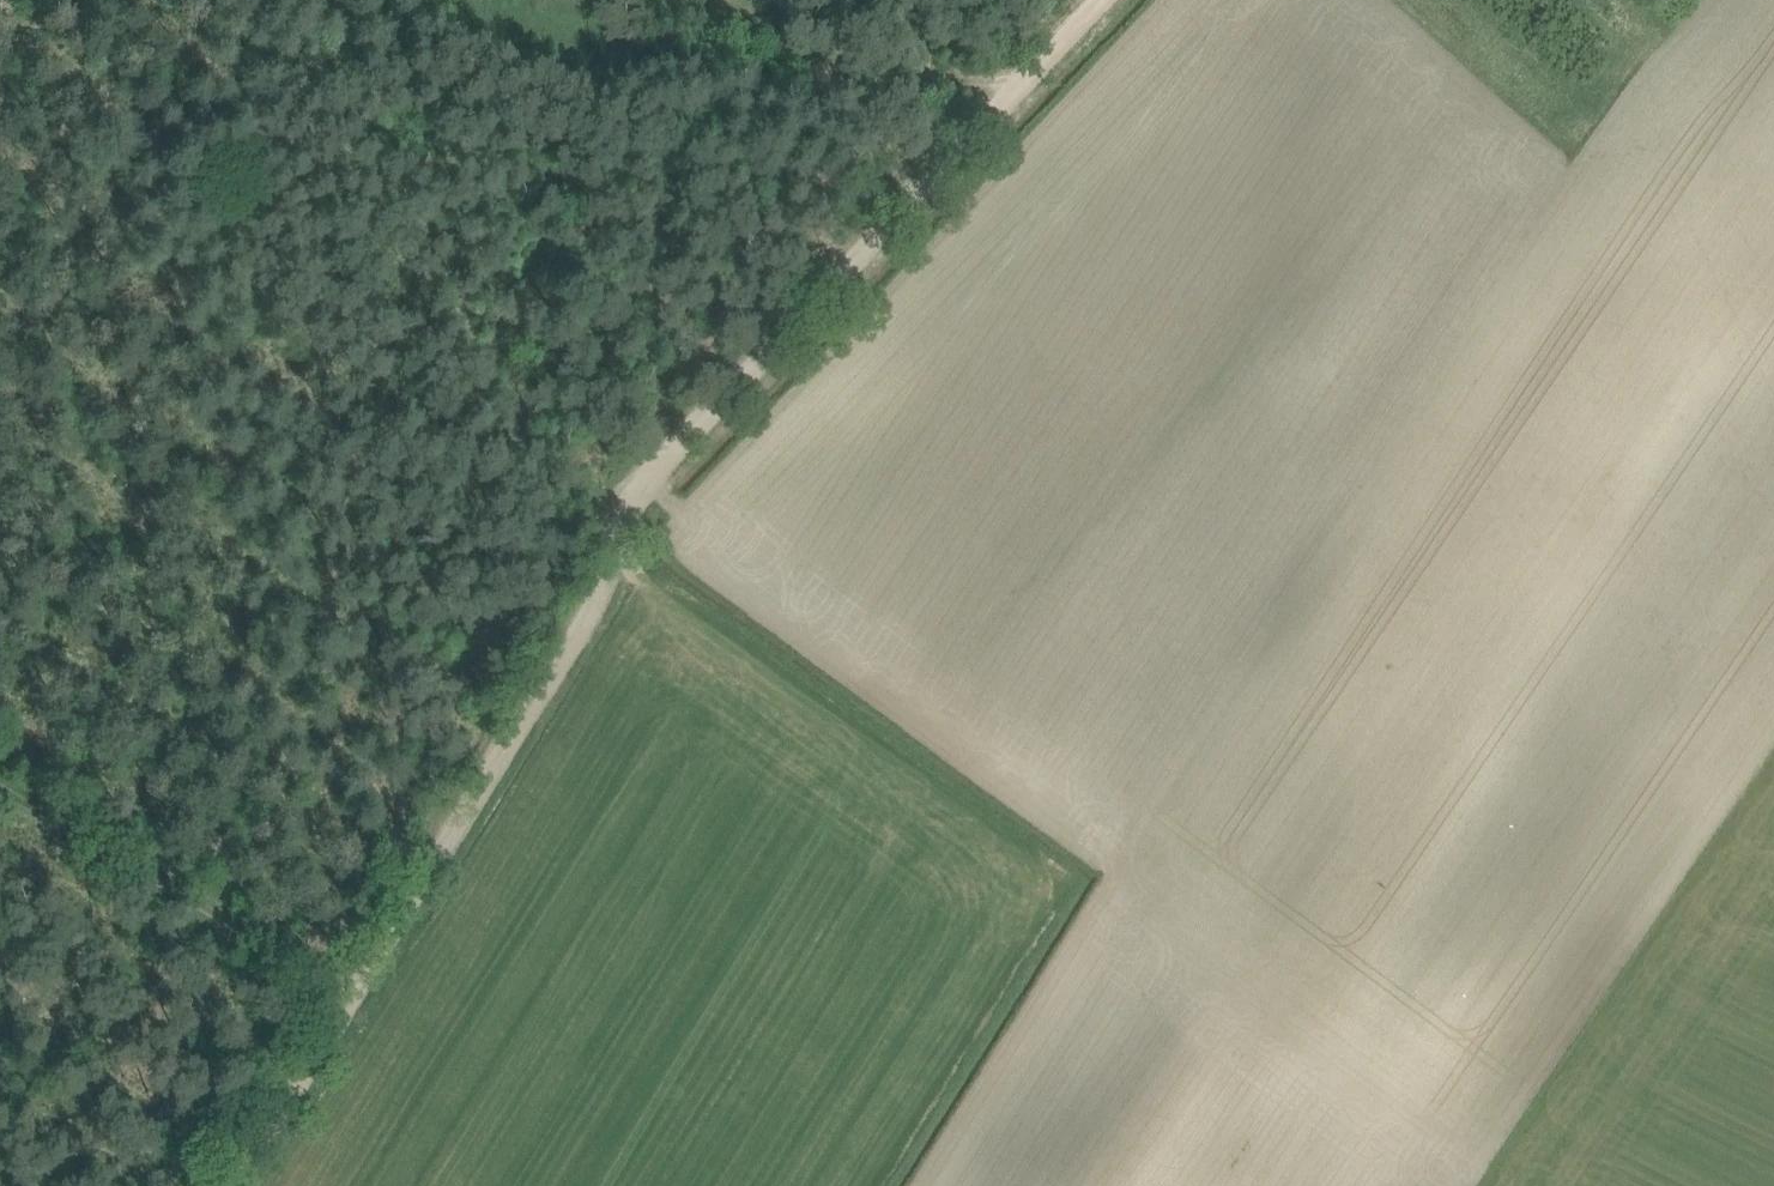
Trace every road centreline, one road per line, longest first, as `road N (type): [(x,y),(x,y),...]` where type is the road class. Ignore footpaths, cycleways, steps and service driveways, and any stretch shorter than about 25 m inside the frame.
road 1 (track): [(379,951),(583,624),(645,480),(1099,0)]
road 2 (track): [(0,758),(379,951)]
road 3 (track): [(232,1185),(379,951)]

